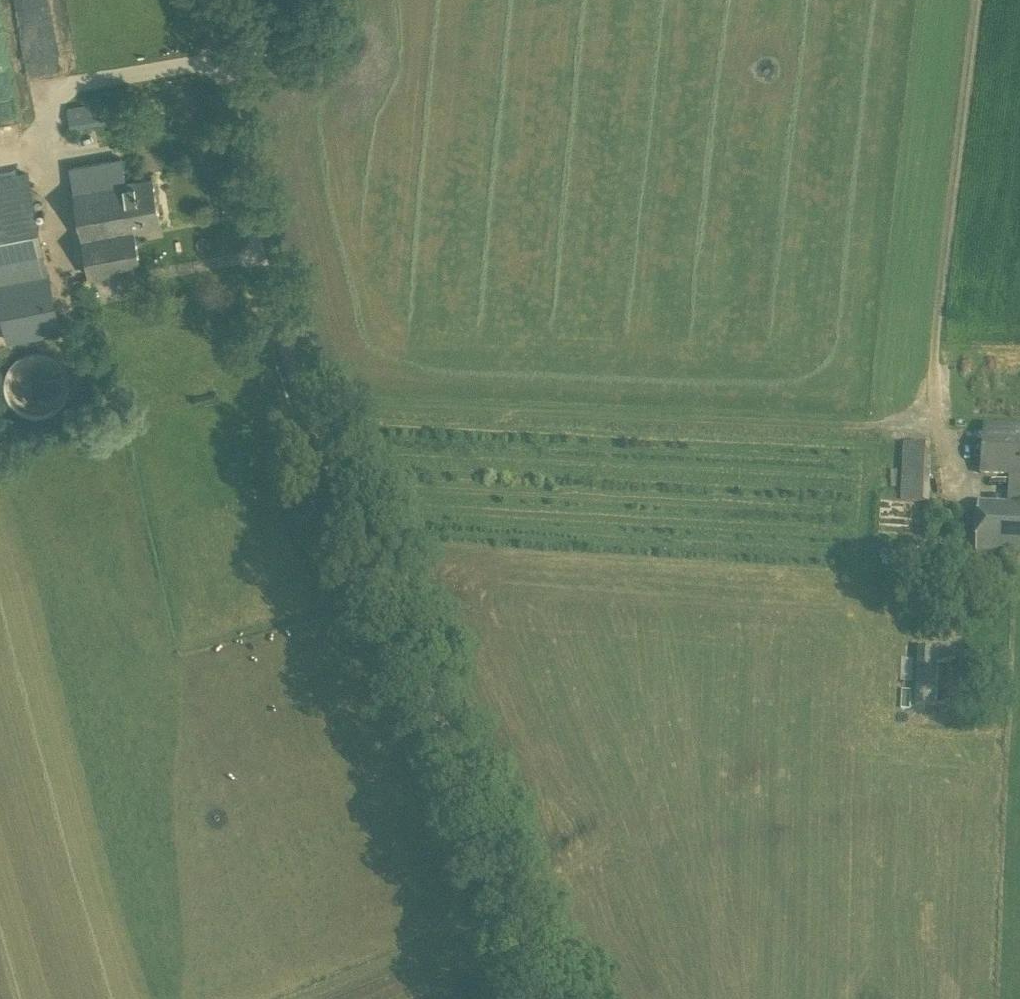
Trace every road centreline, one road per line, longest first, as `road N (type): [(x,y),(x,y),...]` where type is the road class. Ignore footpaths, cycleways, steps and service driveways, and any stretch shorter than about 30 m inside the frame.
road 1 (track): [(270,285),(309,400),(549,998)]
road 2 (track): [(939,424),(309,400)]
road 3 (unclassified): [(270,285),(244,177),(225,0)]

